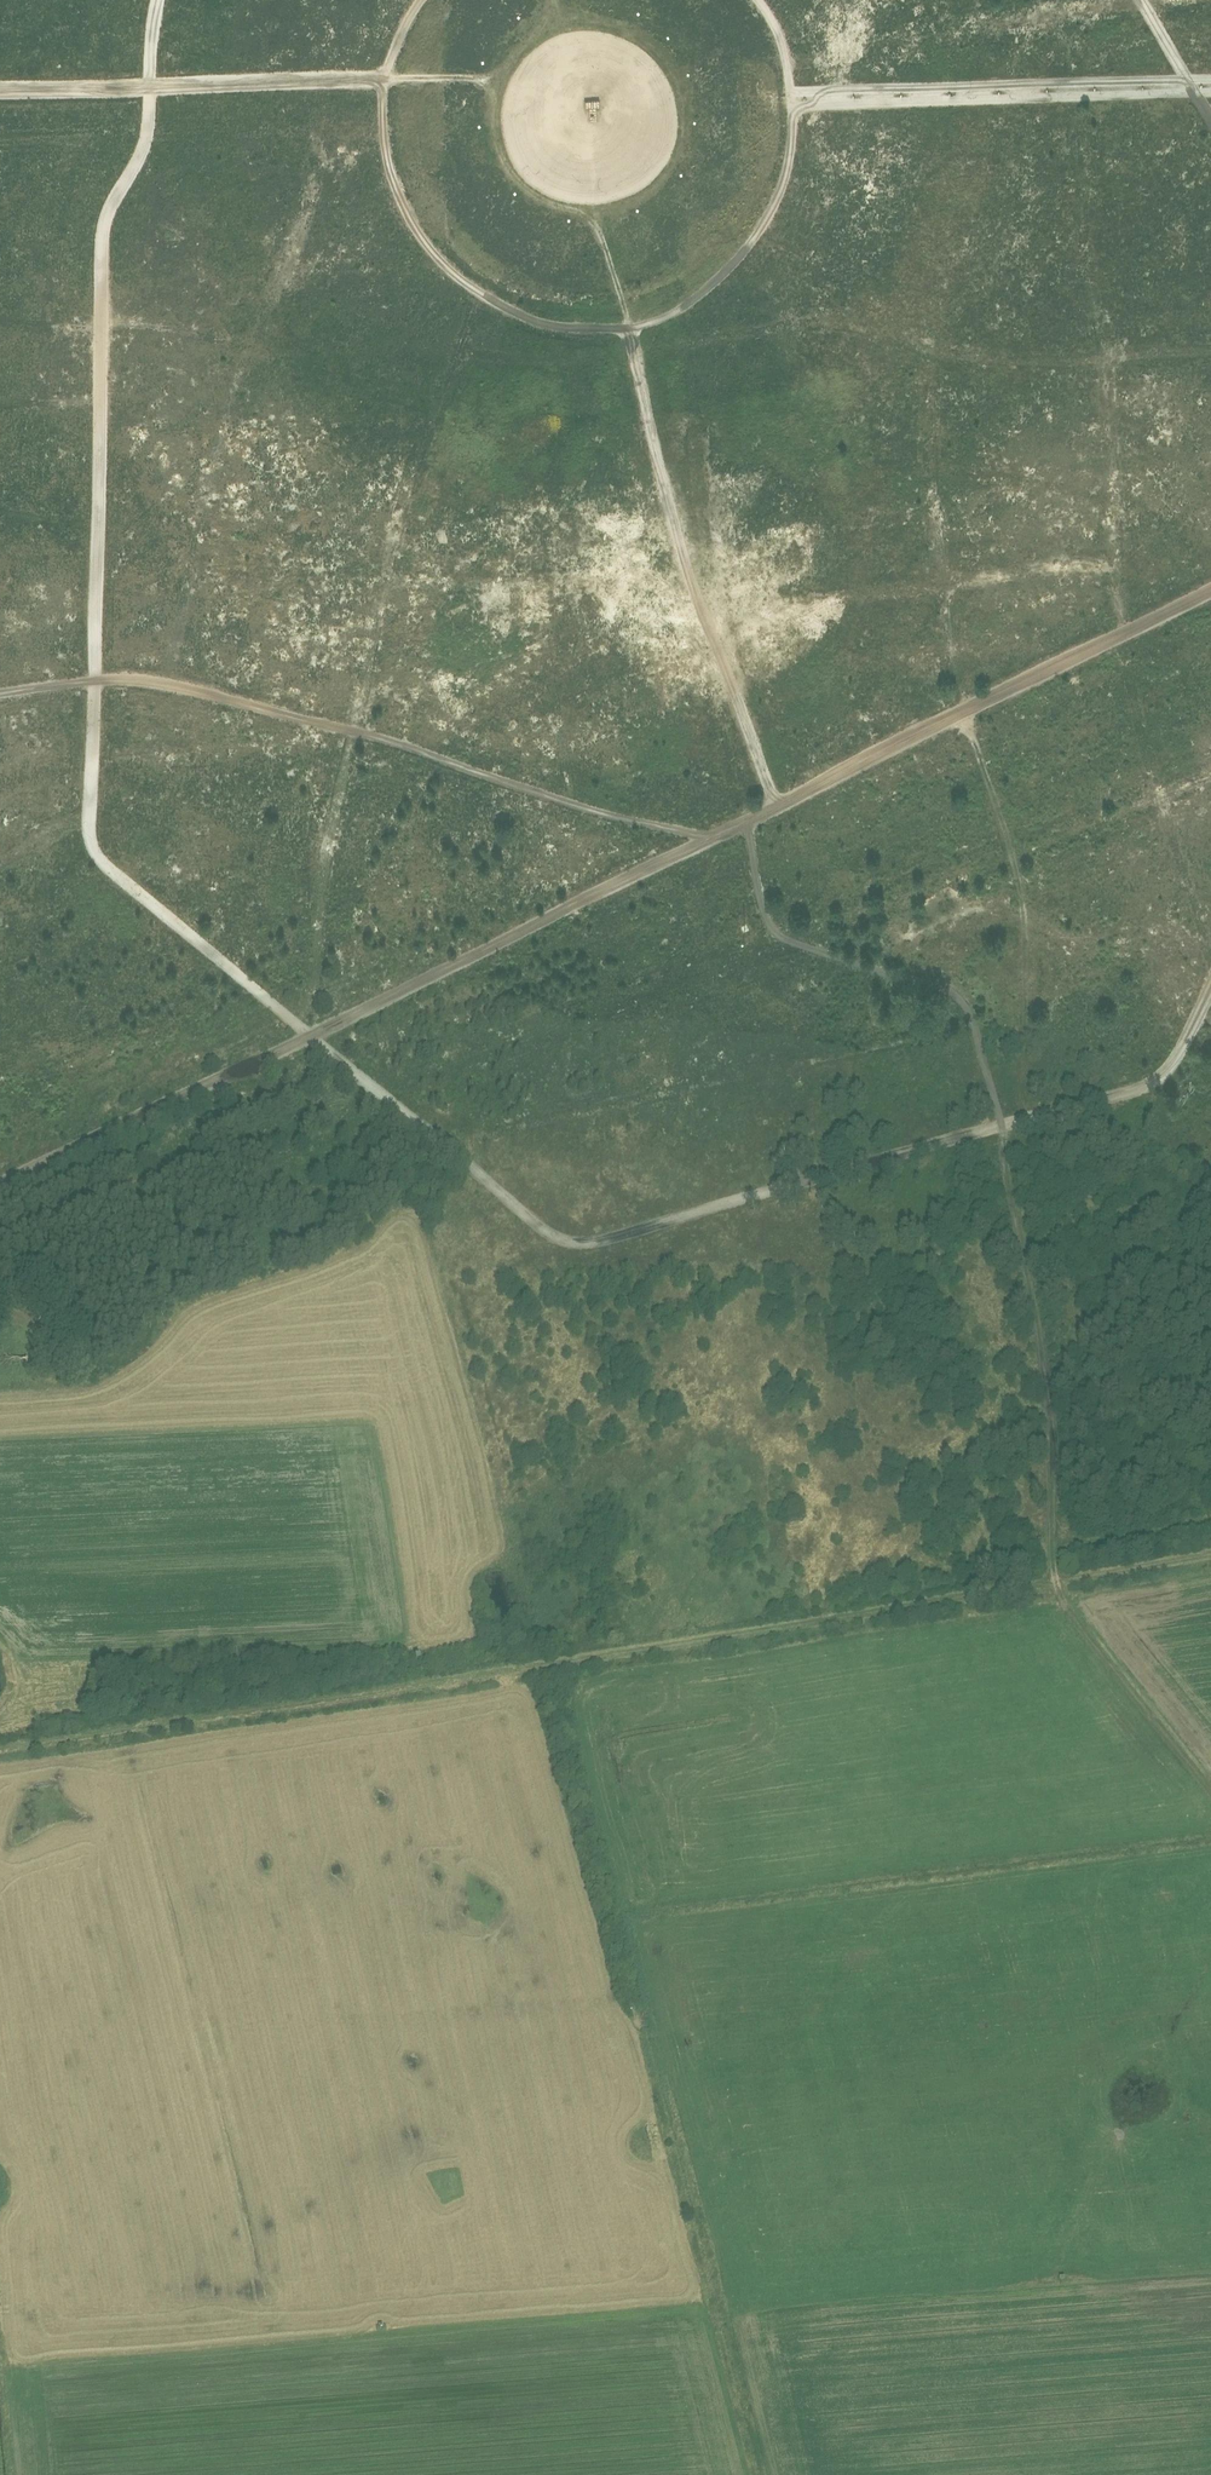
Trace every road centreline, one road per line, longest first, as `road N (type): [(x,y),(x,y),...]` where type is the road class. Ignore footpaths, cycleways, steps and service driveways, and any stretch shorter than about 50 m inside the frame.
road 1 (track): [(1210,586),(0,1188)]
road 2 (track): [(1210,1782),(1044,1569),(1037,1356),(999,1127)]
road 3 (track): [(510,173),(493,111),(500,80),(537,35),(596,20),(655,44),(686,101),(675,165),(626,207),(594,214),(533,195)]

